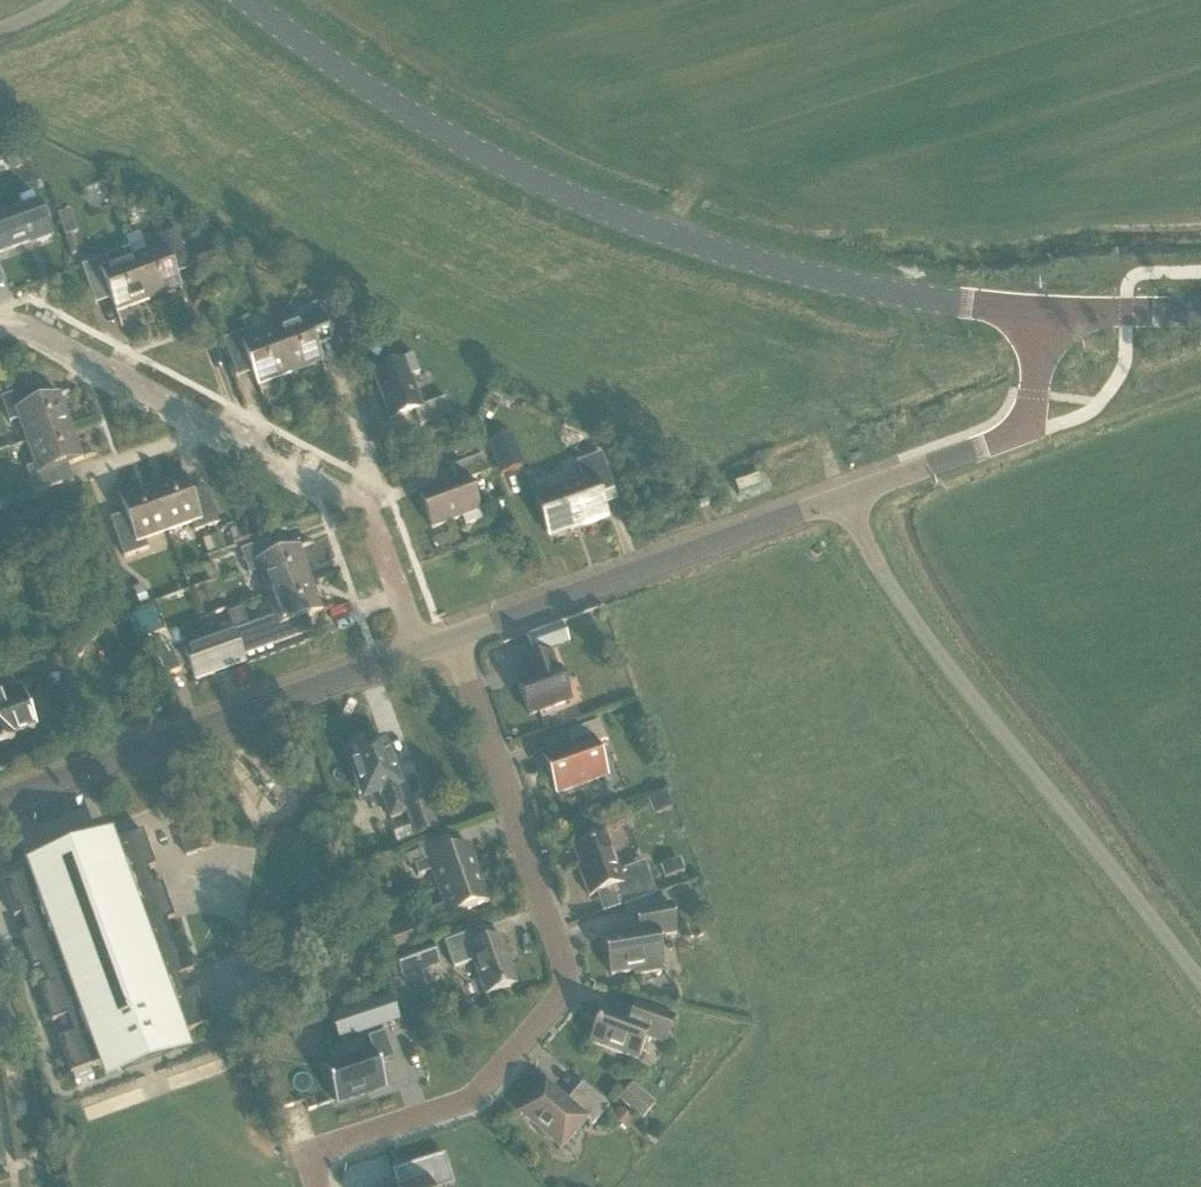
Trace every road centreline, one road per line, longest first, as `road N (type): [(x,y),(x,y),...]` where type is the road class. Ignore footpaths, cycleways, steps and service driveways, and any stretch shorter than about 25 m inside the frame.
road 1 (secondary): [(1041,313),(825,279),(651,229),(455,139),(335,66),(248,0)]
road 2 (unclassified): [(1200,1005),(1129,924),(881,571),(847,496)]
road 3 (residential): [(0,326),(29,329),(364,511),(419,651)]
road 4 (residential): [(491,1078),(559,999),(565,965),(456,639)]
road 5 (tertiary): [(0,801),(419,651)]
road 6 (tertiary): [(456,639),(847,496)]
road 7 (tertiary): [(847,496),(1016,433),(1030,413),(1041,313)]
road 8 (residential): [(491,1078),(467,1101),(326,1147),(316,1156),(318,1186)]
road 9 (secondary): [(1041,313),(1200,313)]

